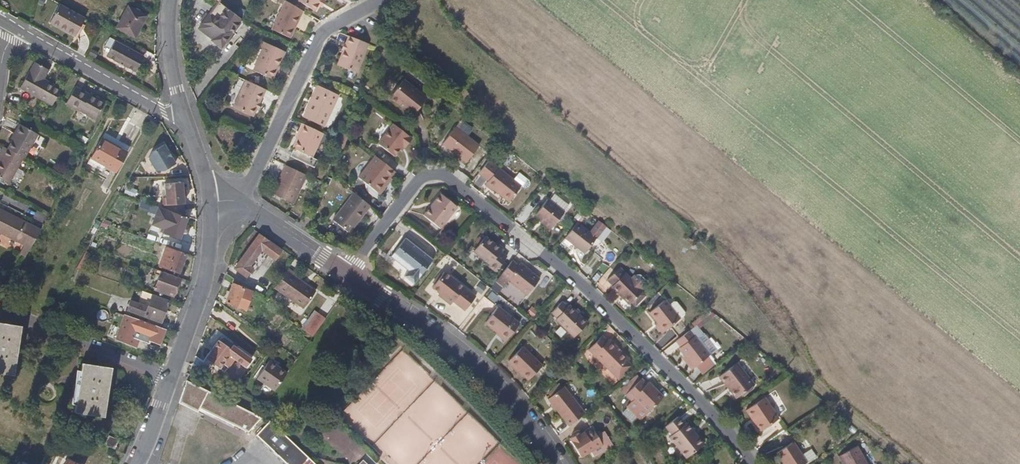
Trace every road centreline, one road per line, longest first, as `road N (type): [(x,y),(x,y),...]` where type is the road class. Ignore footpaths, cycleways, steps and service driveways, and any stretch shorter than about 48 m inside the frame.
road 1 (residential): [(347,271),(418,178),(443,175),(593,294),(752,463)]
road 2 (residential): [(559,463),(486,371),(347,271)]
road 3 (residential): [(242,204),(318,43),(379,0)]
road 4 (residential): [(13,26),(187,126)]
road 5 (residential): [(169,377),(204,270),(212,199)]
road 6 (residential): [(169,377),(0,309)]
road 7 (residential): [(187,126),(171,60),(172,0)]
road 8 (residential): [(347,271),(242,204)]

